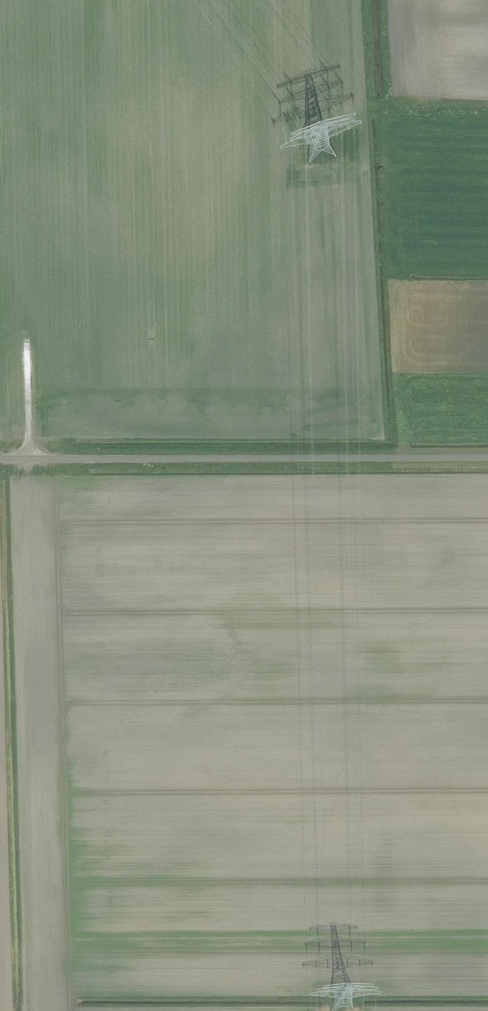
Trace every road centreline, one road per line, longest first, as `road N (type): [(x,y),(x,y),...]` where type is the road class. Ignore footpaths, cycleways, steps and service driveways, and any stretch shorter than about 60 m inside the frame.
road 1 (unclassified): [(487,458),(0,458)]

